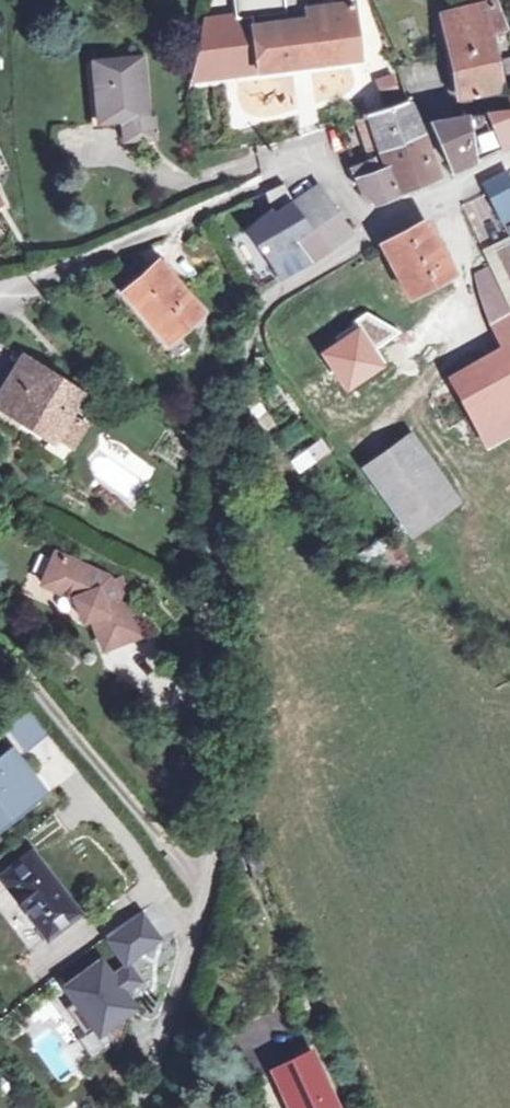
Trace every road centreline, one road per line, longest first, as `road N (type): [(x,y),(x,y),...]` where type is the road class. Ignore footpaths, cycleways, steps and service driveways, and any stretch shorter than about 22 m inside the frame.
road 1 (residential): [(142,1107),(196,933),(221,793),(211,557),(245,336),(267,298),(383,225),(509,166)]

